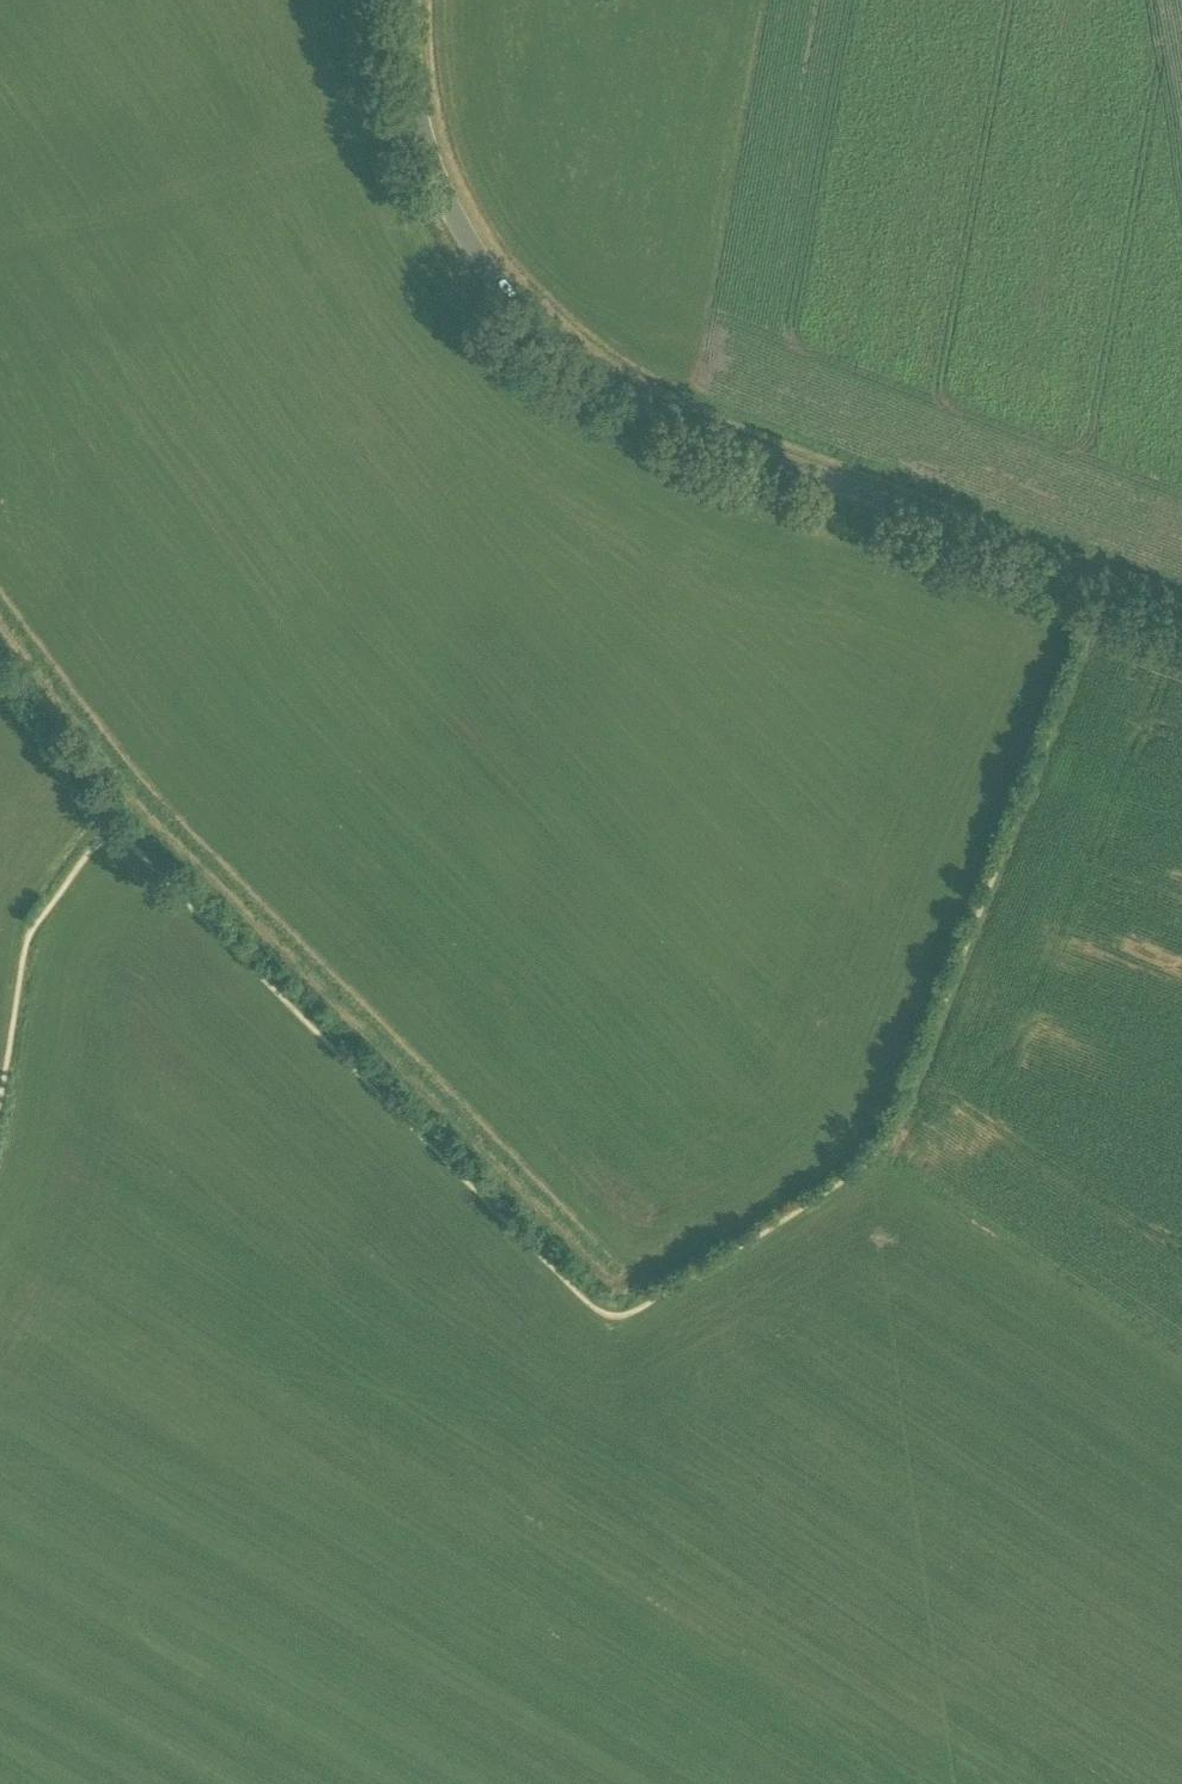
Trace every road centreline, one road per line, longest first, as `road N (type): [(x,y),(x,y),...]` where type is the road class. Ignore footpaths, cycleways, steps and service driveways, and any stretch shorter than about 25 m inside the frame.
road 1 (unclassified): [(1181,612),(653,424),(527,341),(440,225),(412,161),(401,66),(407,0)]

